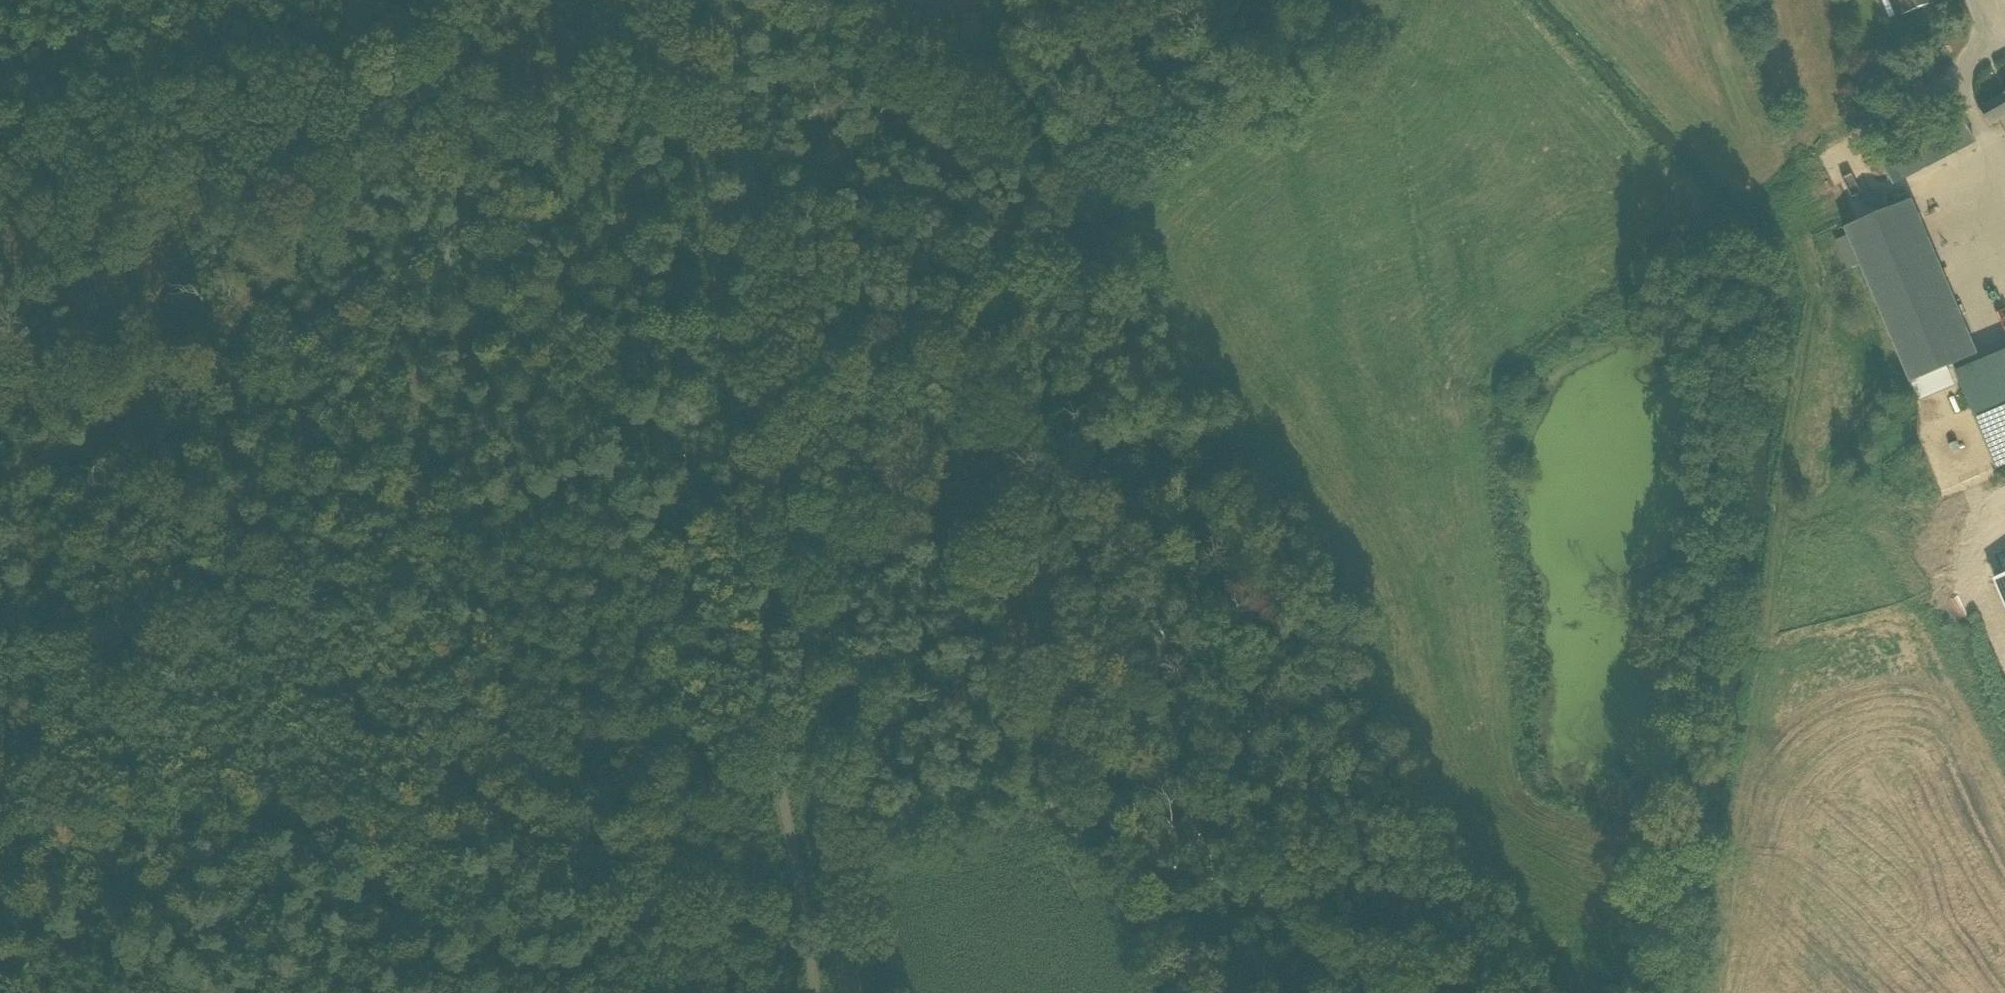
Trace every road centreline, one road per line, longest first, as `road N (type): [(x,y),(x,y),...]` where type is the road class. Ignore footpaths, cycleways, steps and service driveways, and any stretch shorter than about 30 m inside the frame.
road 1 (tertiary): [(842,992),(714,0)]

